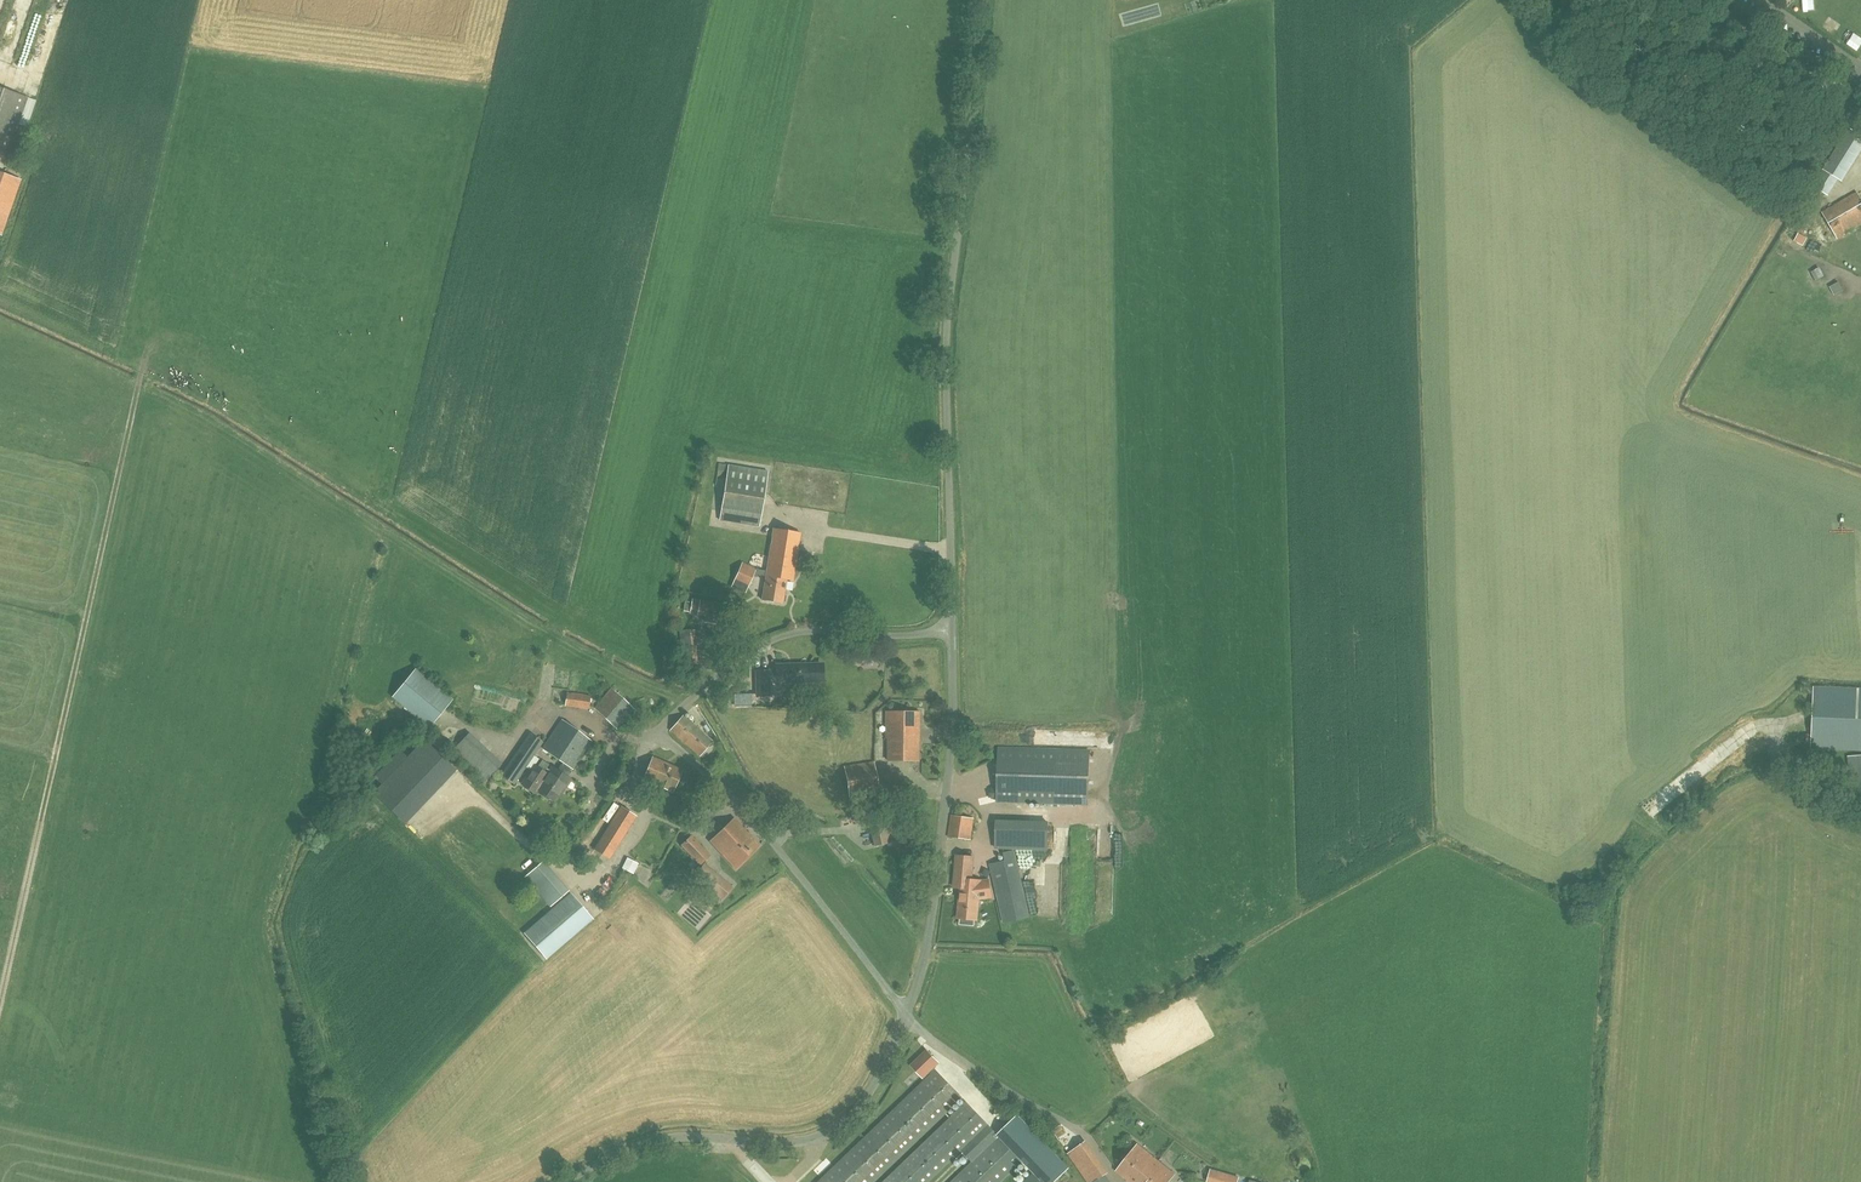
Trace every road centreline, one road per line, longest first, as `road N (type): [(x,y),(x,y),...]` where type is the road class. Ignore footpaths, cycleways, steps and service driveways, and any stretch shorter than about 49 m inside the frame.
road 1 (unclassified): [(905,1013),(748,817),(658,736),(674,712),(779,637),(952,630)]
road 2 (unclassified): [(952,630),(946,366),(985,0)]
road 3 (unclassified): [(565,1181),(657,1138),(815,1138),(864,1101),(905,1013)]
road 4 (unclassified): [(905,1013),(929,931),(952,630)]
road 5 (track): [(905,1013),(945,1050),(1063,1122)]
road 6 (track): [(1860,108),(1704,0)]

